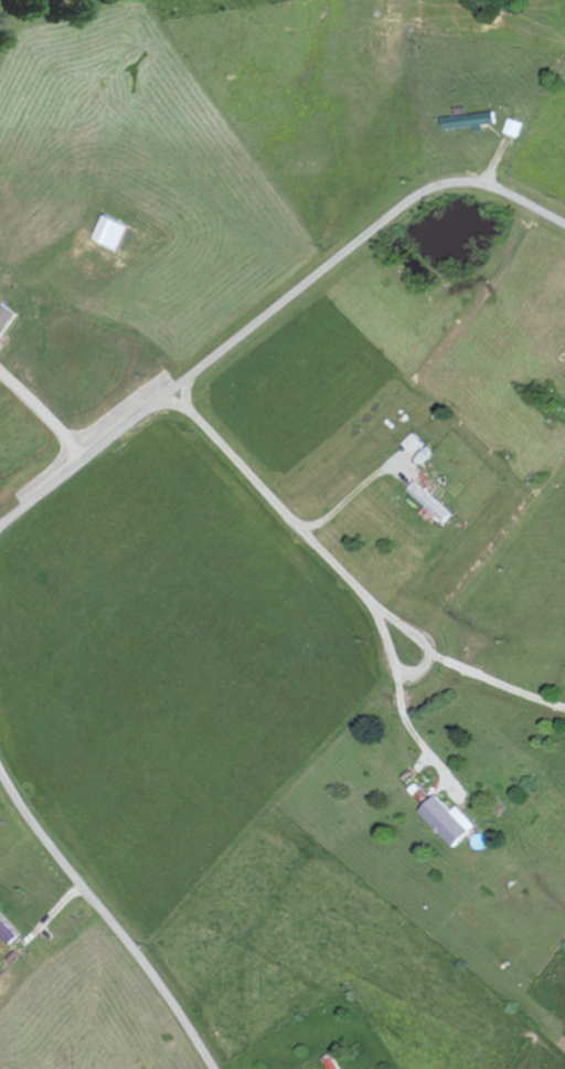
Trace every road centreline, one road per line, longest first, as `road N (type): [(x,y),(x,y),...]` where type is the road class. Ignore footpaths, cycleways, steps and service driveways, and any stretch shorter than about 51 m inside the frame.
road 1 (residential): [(0,525),(397,210),(457,182),(501,187),(564,222)]
road 2 (residential): [(167,387),(424,665)]
road 3 (residential): [(210,1068),(0,773)]

